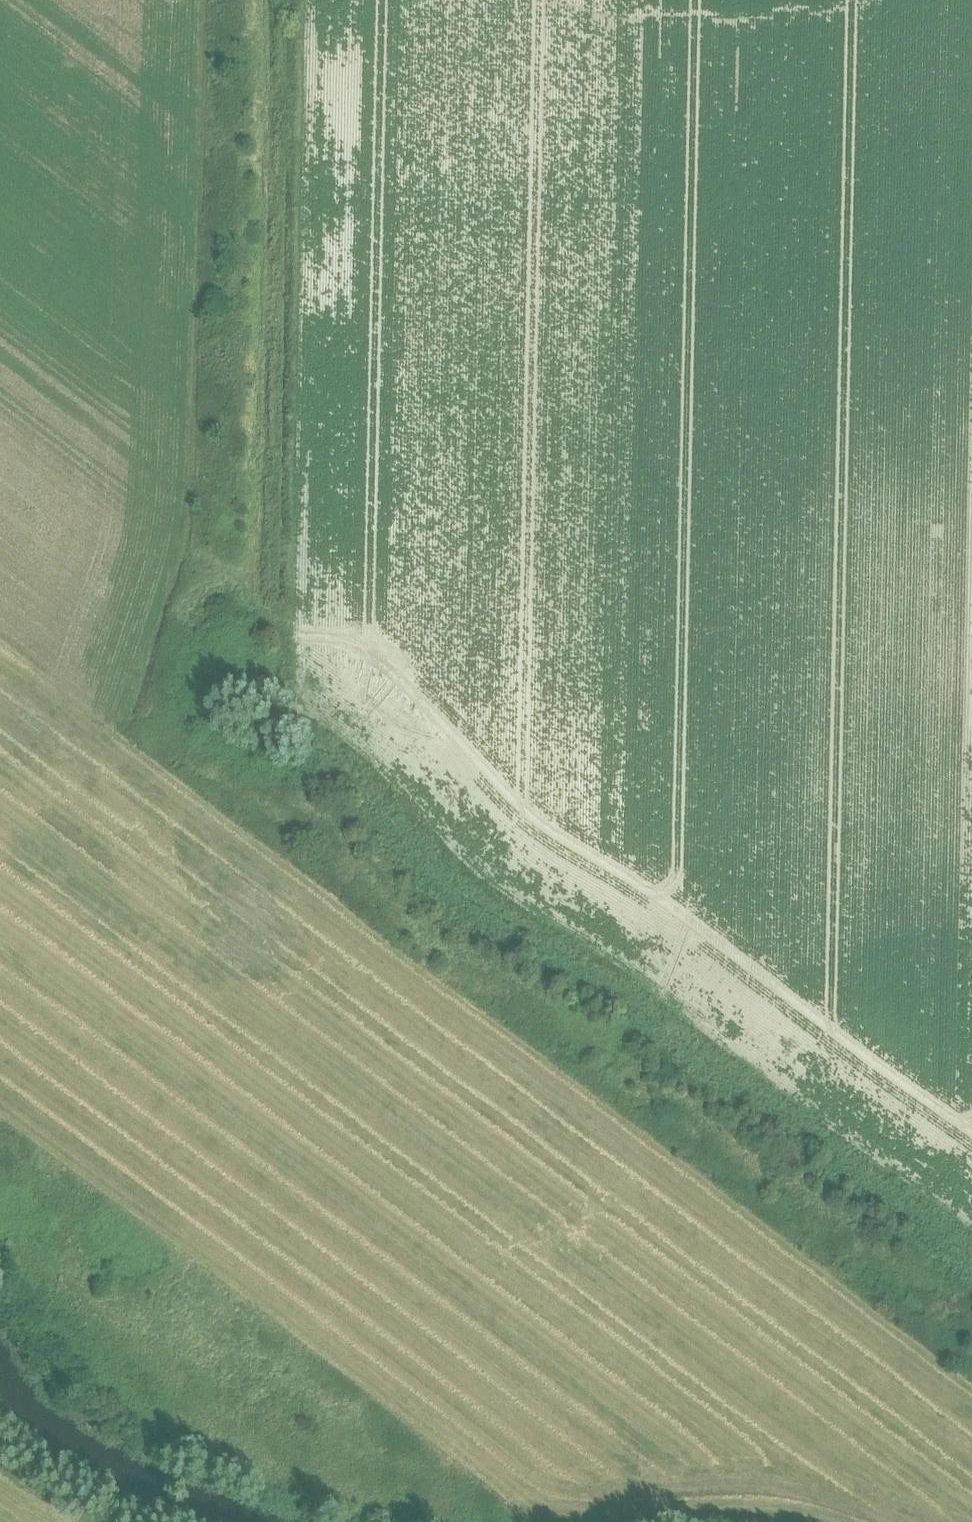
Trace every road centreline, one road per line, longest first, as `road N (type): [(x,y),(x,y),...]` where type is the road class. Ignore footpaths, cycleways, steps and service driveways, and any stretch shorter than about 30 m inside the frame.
road 1 (track): [(248,571),(209,580),(191,618),(193,717),(224,763),(332,831),(443,954),(547,1002),(971,1318)]
road 2 (track): [(248,571),(260,459),(265,0)]
road 3 (track): [(333,644),(251,607),(248,571)]

